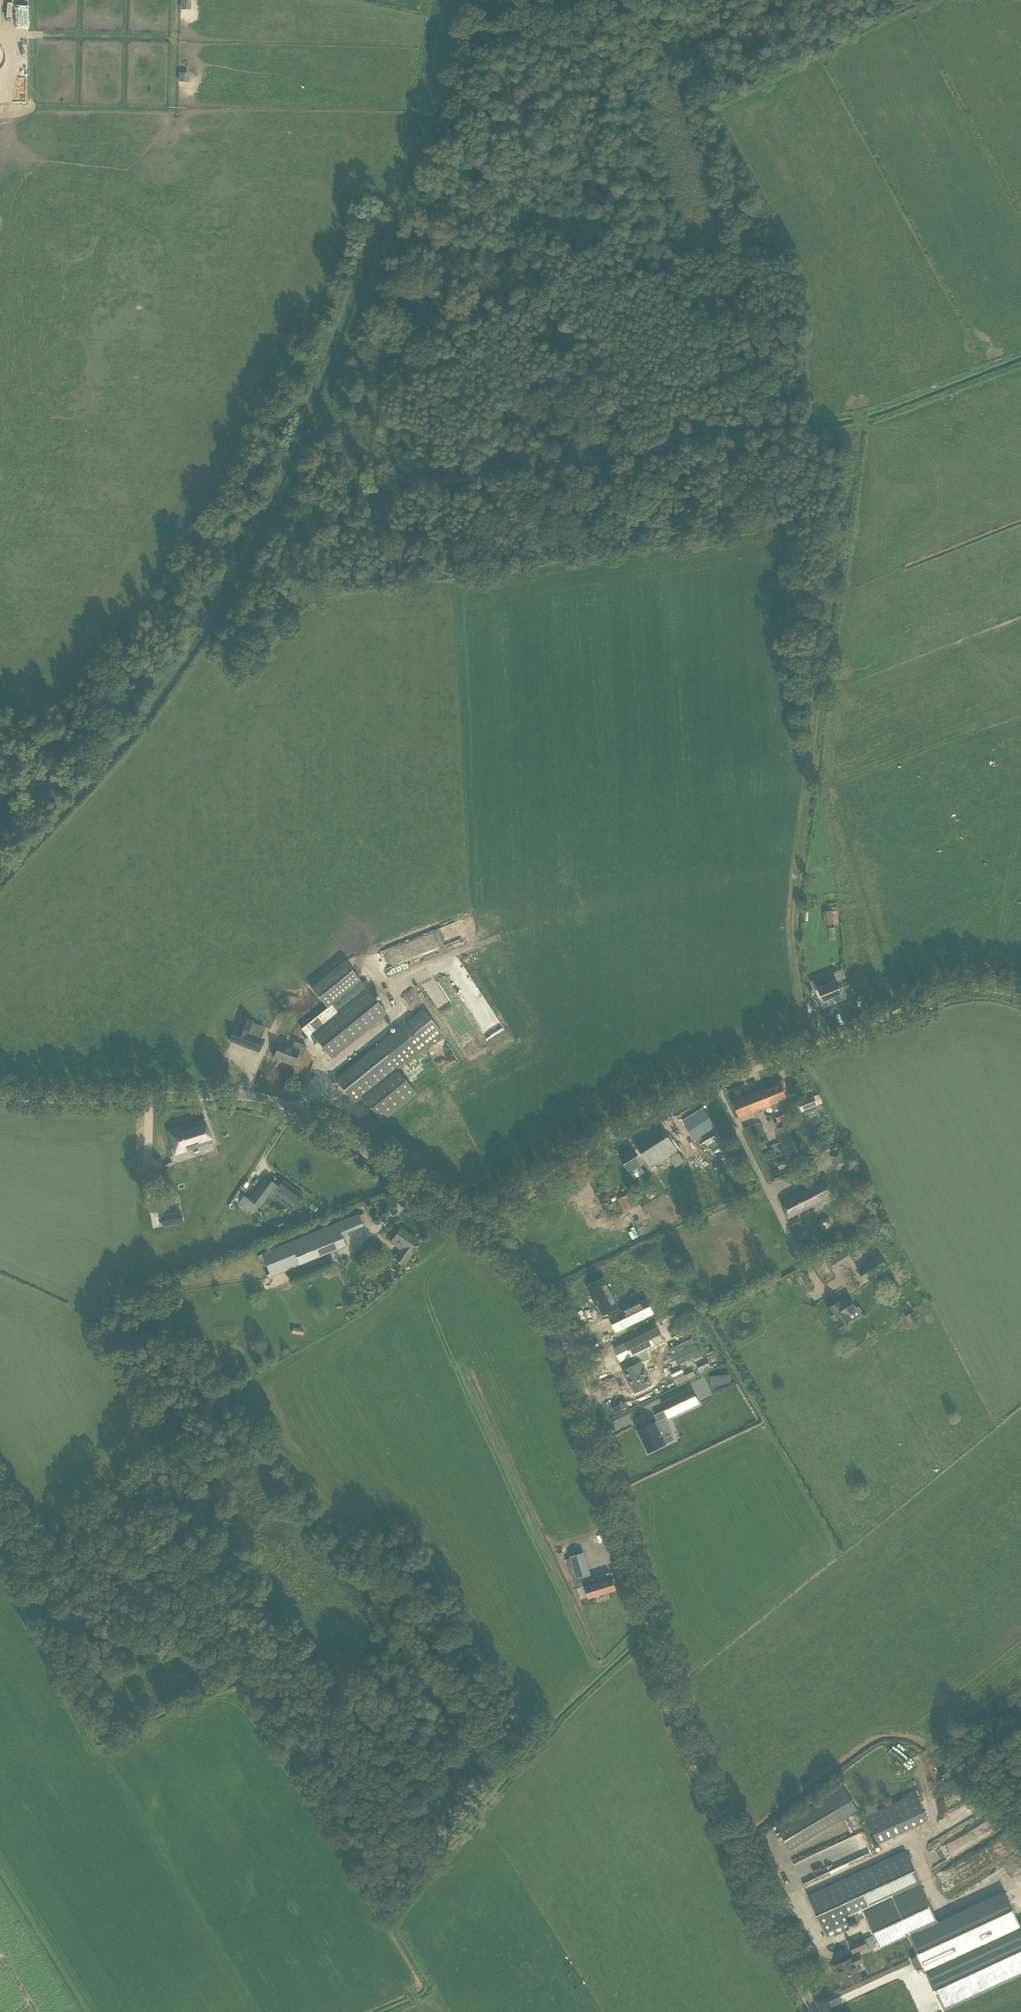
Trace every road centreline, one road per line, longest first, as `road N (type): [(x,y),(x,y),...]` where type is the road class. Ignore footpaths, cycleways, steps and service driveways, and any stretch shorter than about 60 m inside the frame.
road 1 (track): [(807,1047),(792,941),(795,871),(860,415),(424,474),(404,473),(320,408),(421,163),(455,0)]
road 2 (unclassified): [(815,2011),(685,1732),(557,1317),(520,1263),(480,1229)]
road 3 (unclassified): [(480,1229),(340,1135),(267,1099),(0,1093)]
road 4 (unclassified): [(480,1229),(535,1182),(715,1086)]
road 5 (unclassified): [(822,1291),(715,1086)]
road 6 (unclassified): [(715,1086),(902,1011)]
road 7 (track): [(40,1562),(70,1595),(97,1683)]
road 8 (track): [(902,1011),(966,988),(1020,997)]

